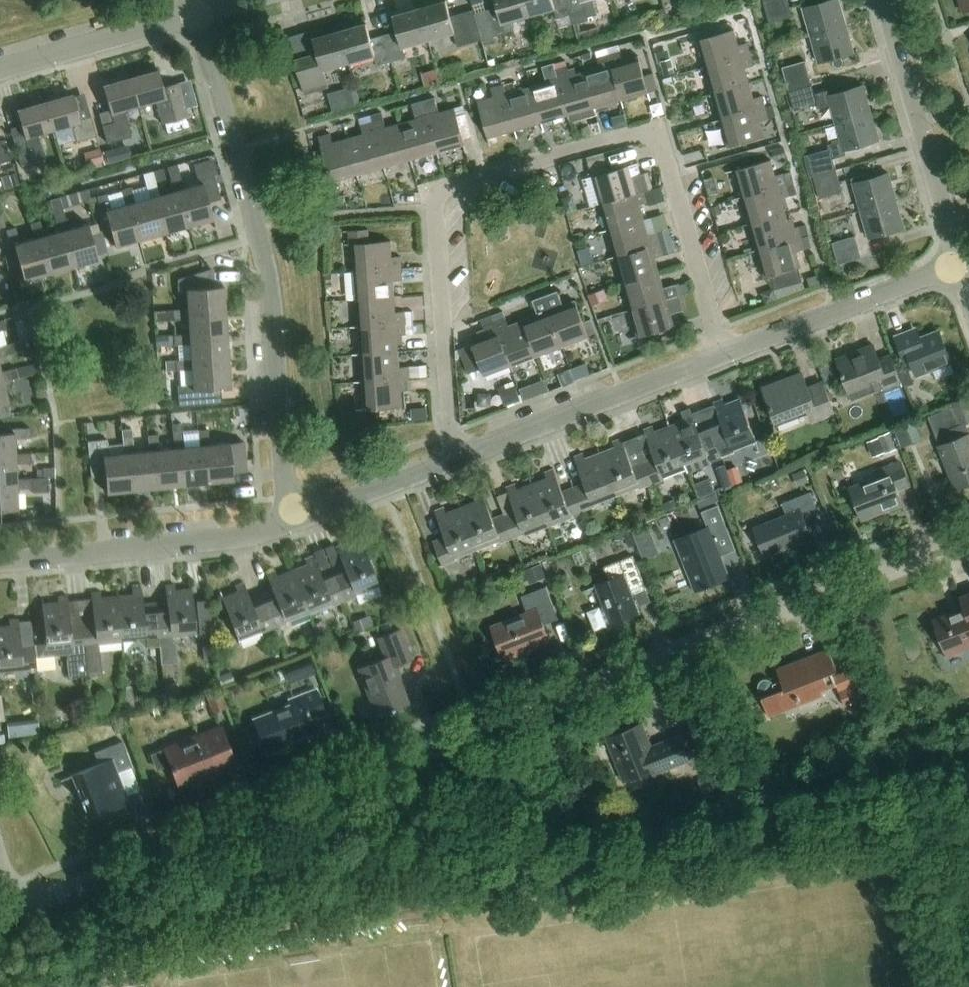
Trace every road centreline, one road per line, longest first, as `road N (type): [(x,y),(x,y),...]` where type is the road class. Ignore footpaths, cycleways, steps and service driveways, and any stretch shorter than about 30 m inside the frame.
road 1 (unclassified): [(13,911),(968,538)]
road 2 (track): [(968,930),(957,843),(900,818),(846,820),(575,866),(545,863),(498,831),(422,818),(364,773)]
road 3 (residential): [(455,453),(434,211),(454,190),(637,135),(653,140),(663,150),(724,350)]
road 4 (residential): [(288,517),(268,282),(197,15)]
road 5 (residential): [(0,561),(236,535),(288,517)]
road 6 (residential): [(455,453),(724,350)]
road 7 (residential): [(959,262),(883,0)]
road 8 (residential): [(724,350),(959,262)]
road 9 (residential): [(0,68),(197,15)]
road 10 (residential): [(288,517),(455,453)]

